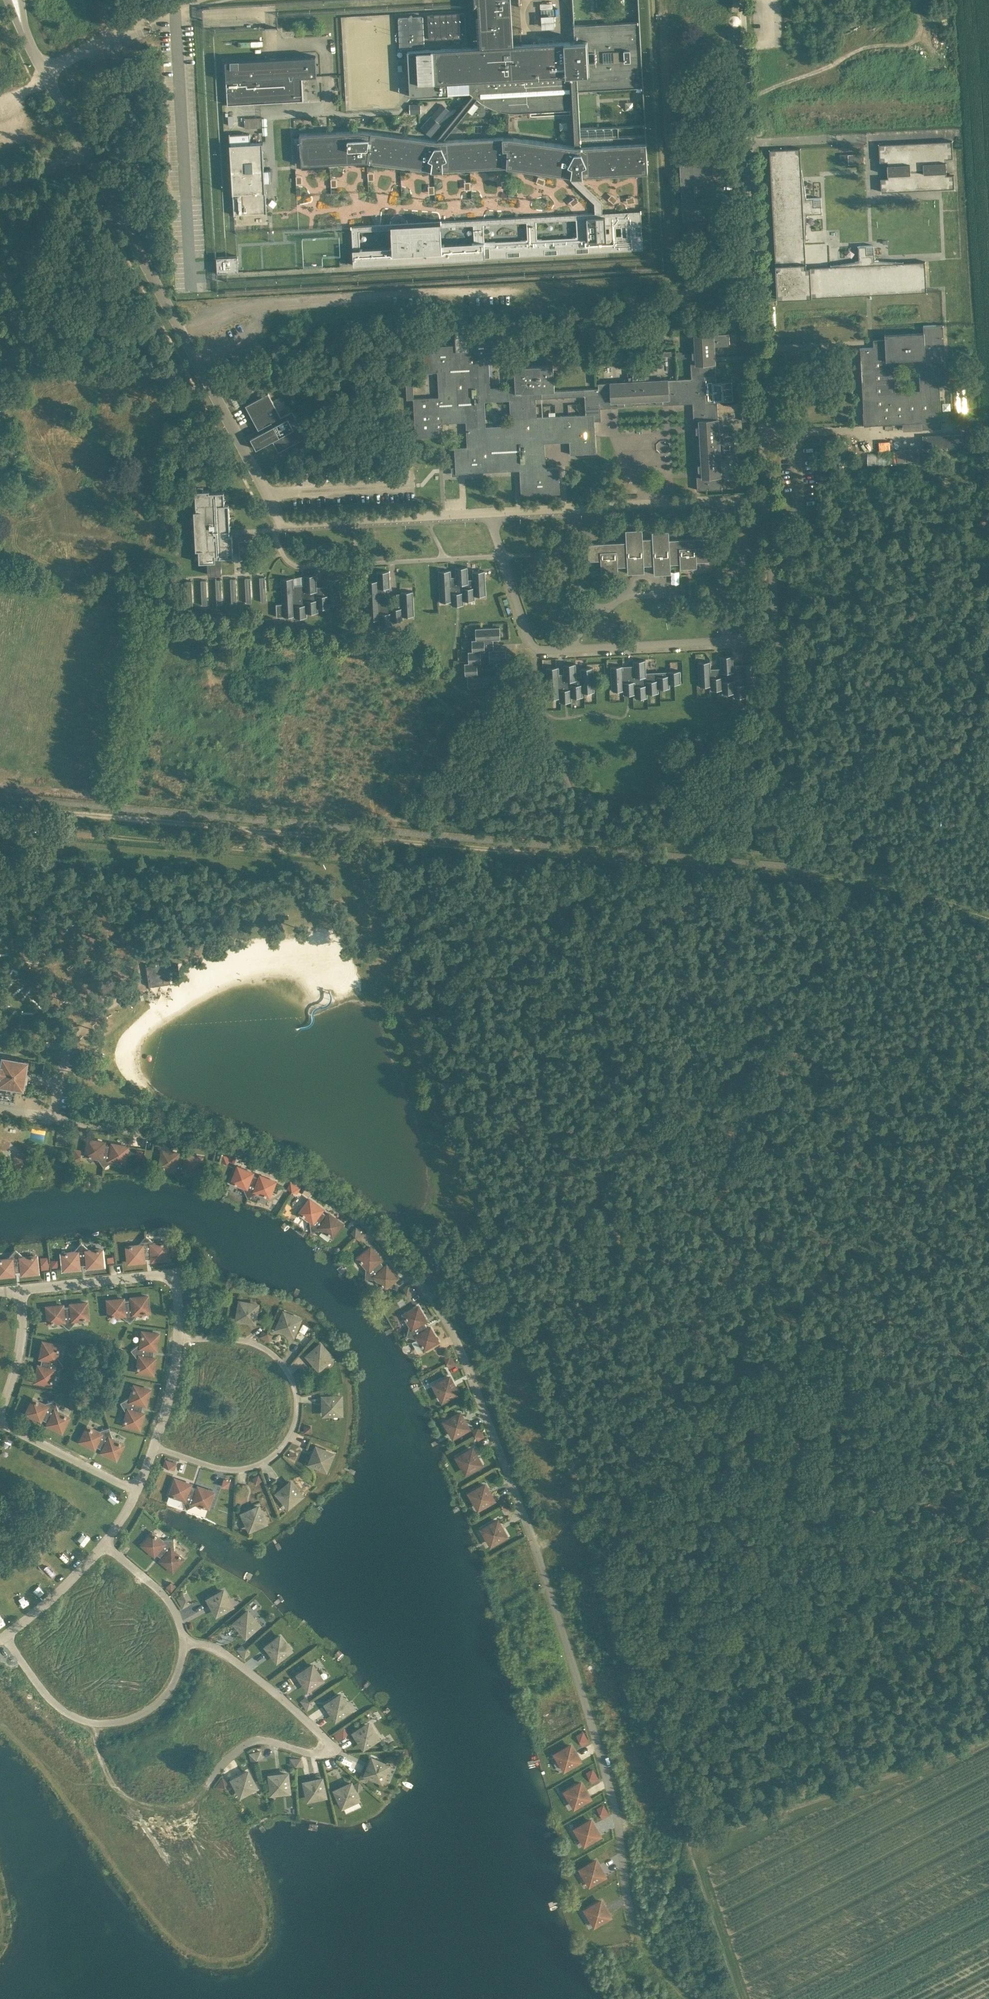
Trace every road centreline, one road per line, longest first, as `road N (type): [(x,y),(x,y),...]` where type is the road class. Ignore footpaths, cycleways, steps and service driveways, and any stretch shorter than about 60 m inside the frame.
road 1 (track): [(585,848),(598,901),(594,955),(619,1046),(604,1088),(609,1172),(577,1234),(576,1297),(551,1338),(550,1373),(586,1495),(671,1555),(679,1602),(673,1650),(879,1628),(988,1600)]
road 2 (track): [(0,806),(805,876),(988,916)]
road 3 (track): [(637,282),(270,303),(220,310),(179,328)]

